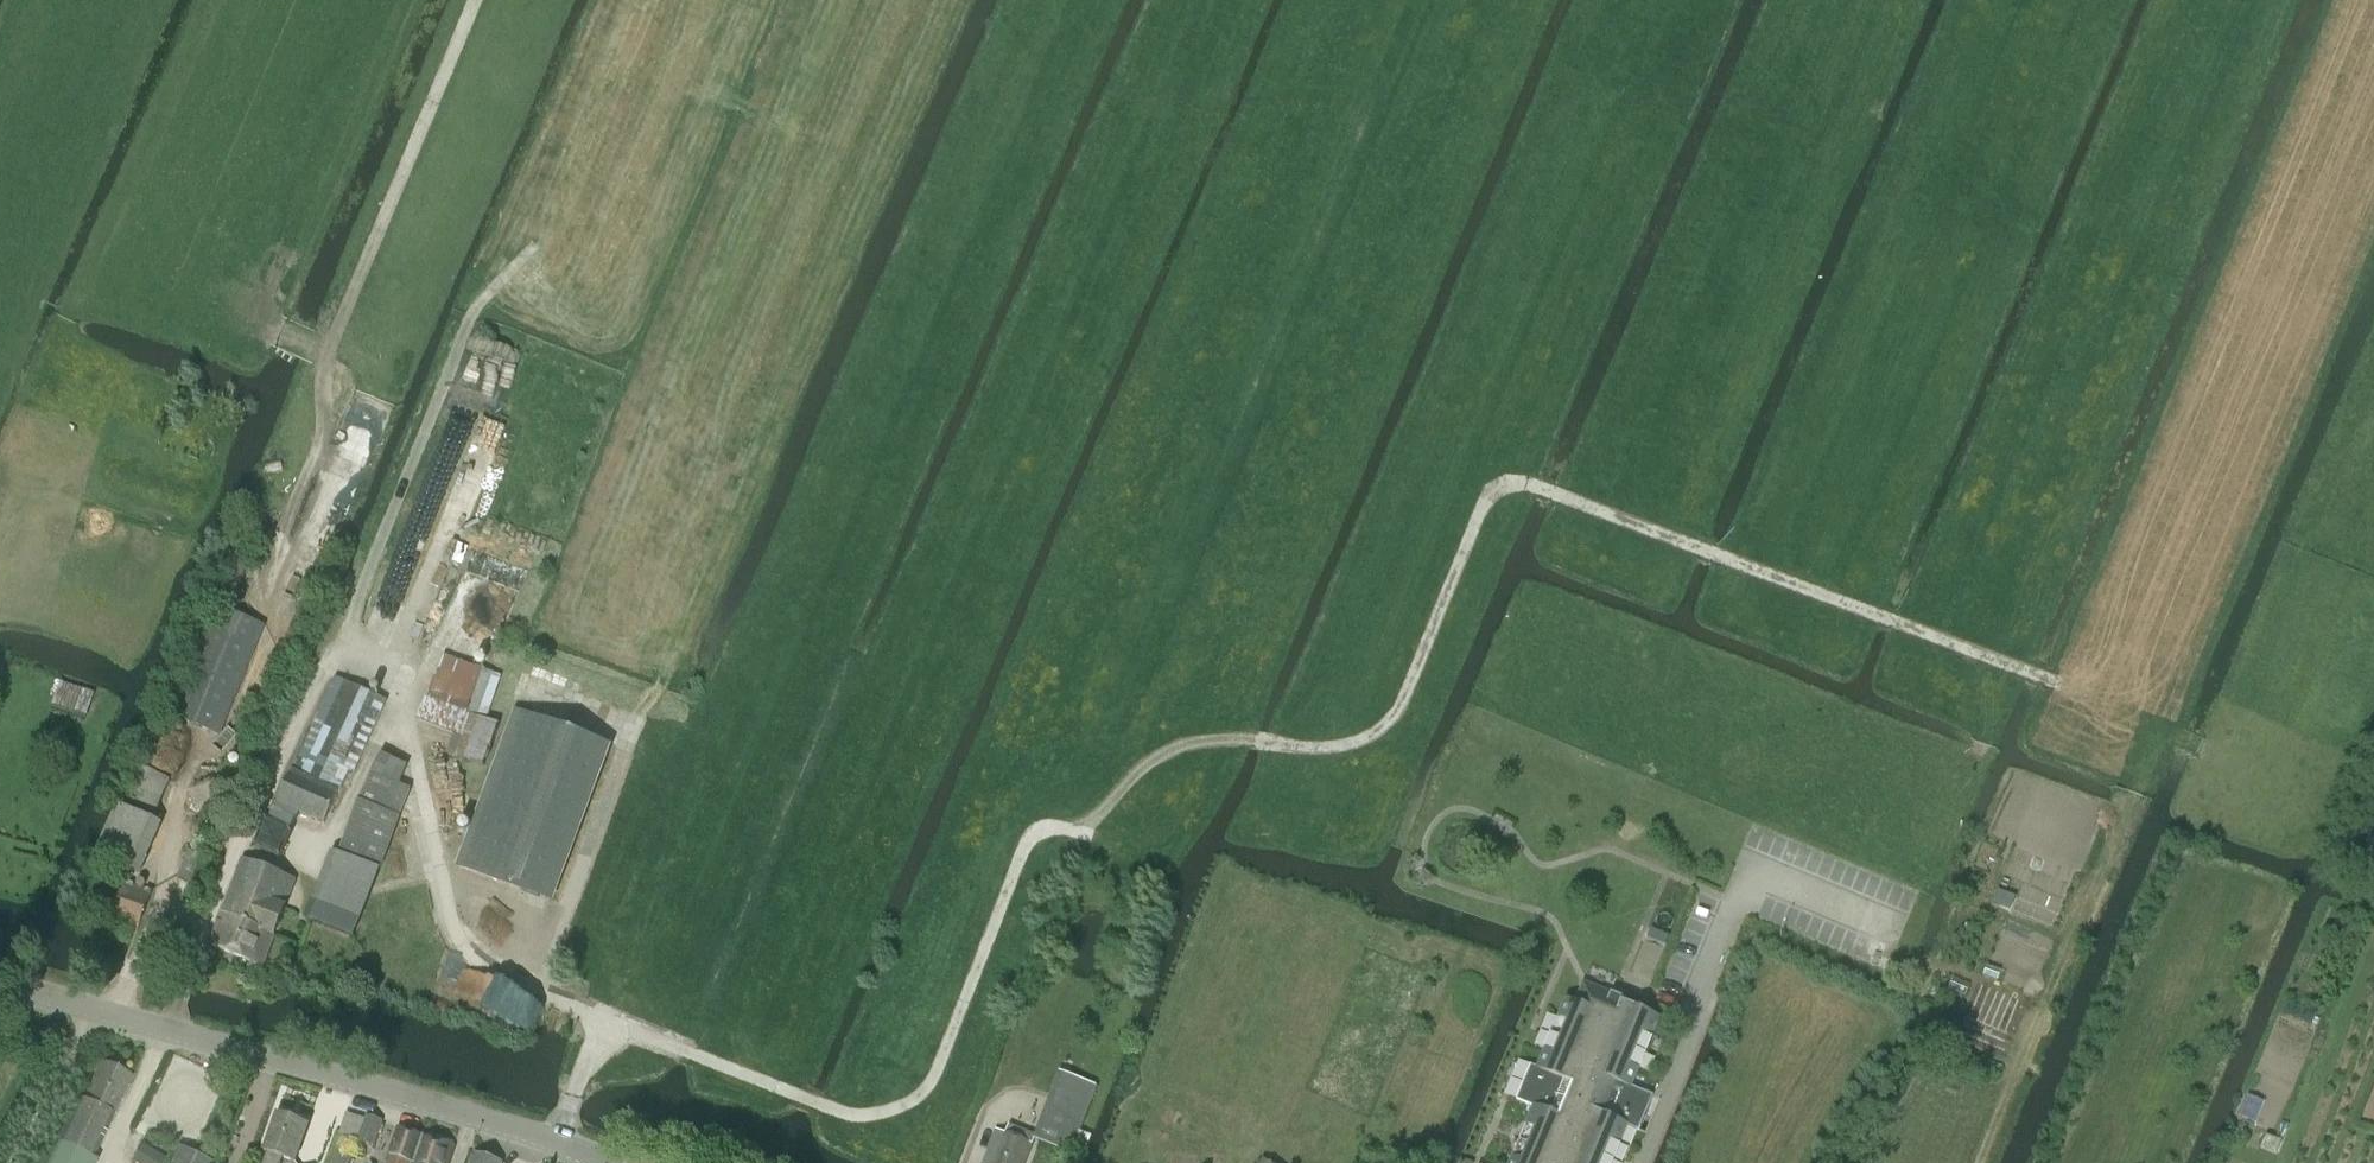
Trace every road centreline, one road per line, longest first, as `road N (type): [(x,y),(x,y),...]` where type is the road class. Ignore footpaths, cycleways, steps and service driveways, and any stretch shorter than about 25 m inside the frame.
road 1 (track): [(424,754),(456,913),(489,966),(824,1106),(867,1116),(912,1099),(947,1048),(1024,848),(1042,827),(1080,832),(1142,767),(1182,745),(1344,745),(1378,732),(1400,706),(1484,497),(1523,481)]
road 2 (track): [(167,1034),(203,945),(164,863),(206,742),(234,745),(283,642),(263,623),(263,603),(332,436),(338,345),(480,0)]
road 3 (tertiary): [(0,984),(460,1111),(617,1162)]
road 4 (track): [(561,1143),(606,1018)]

